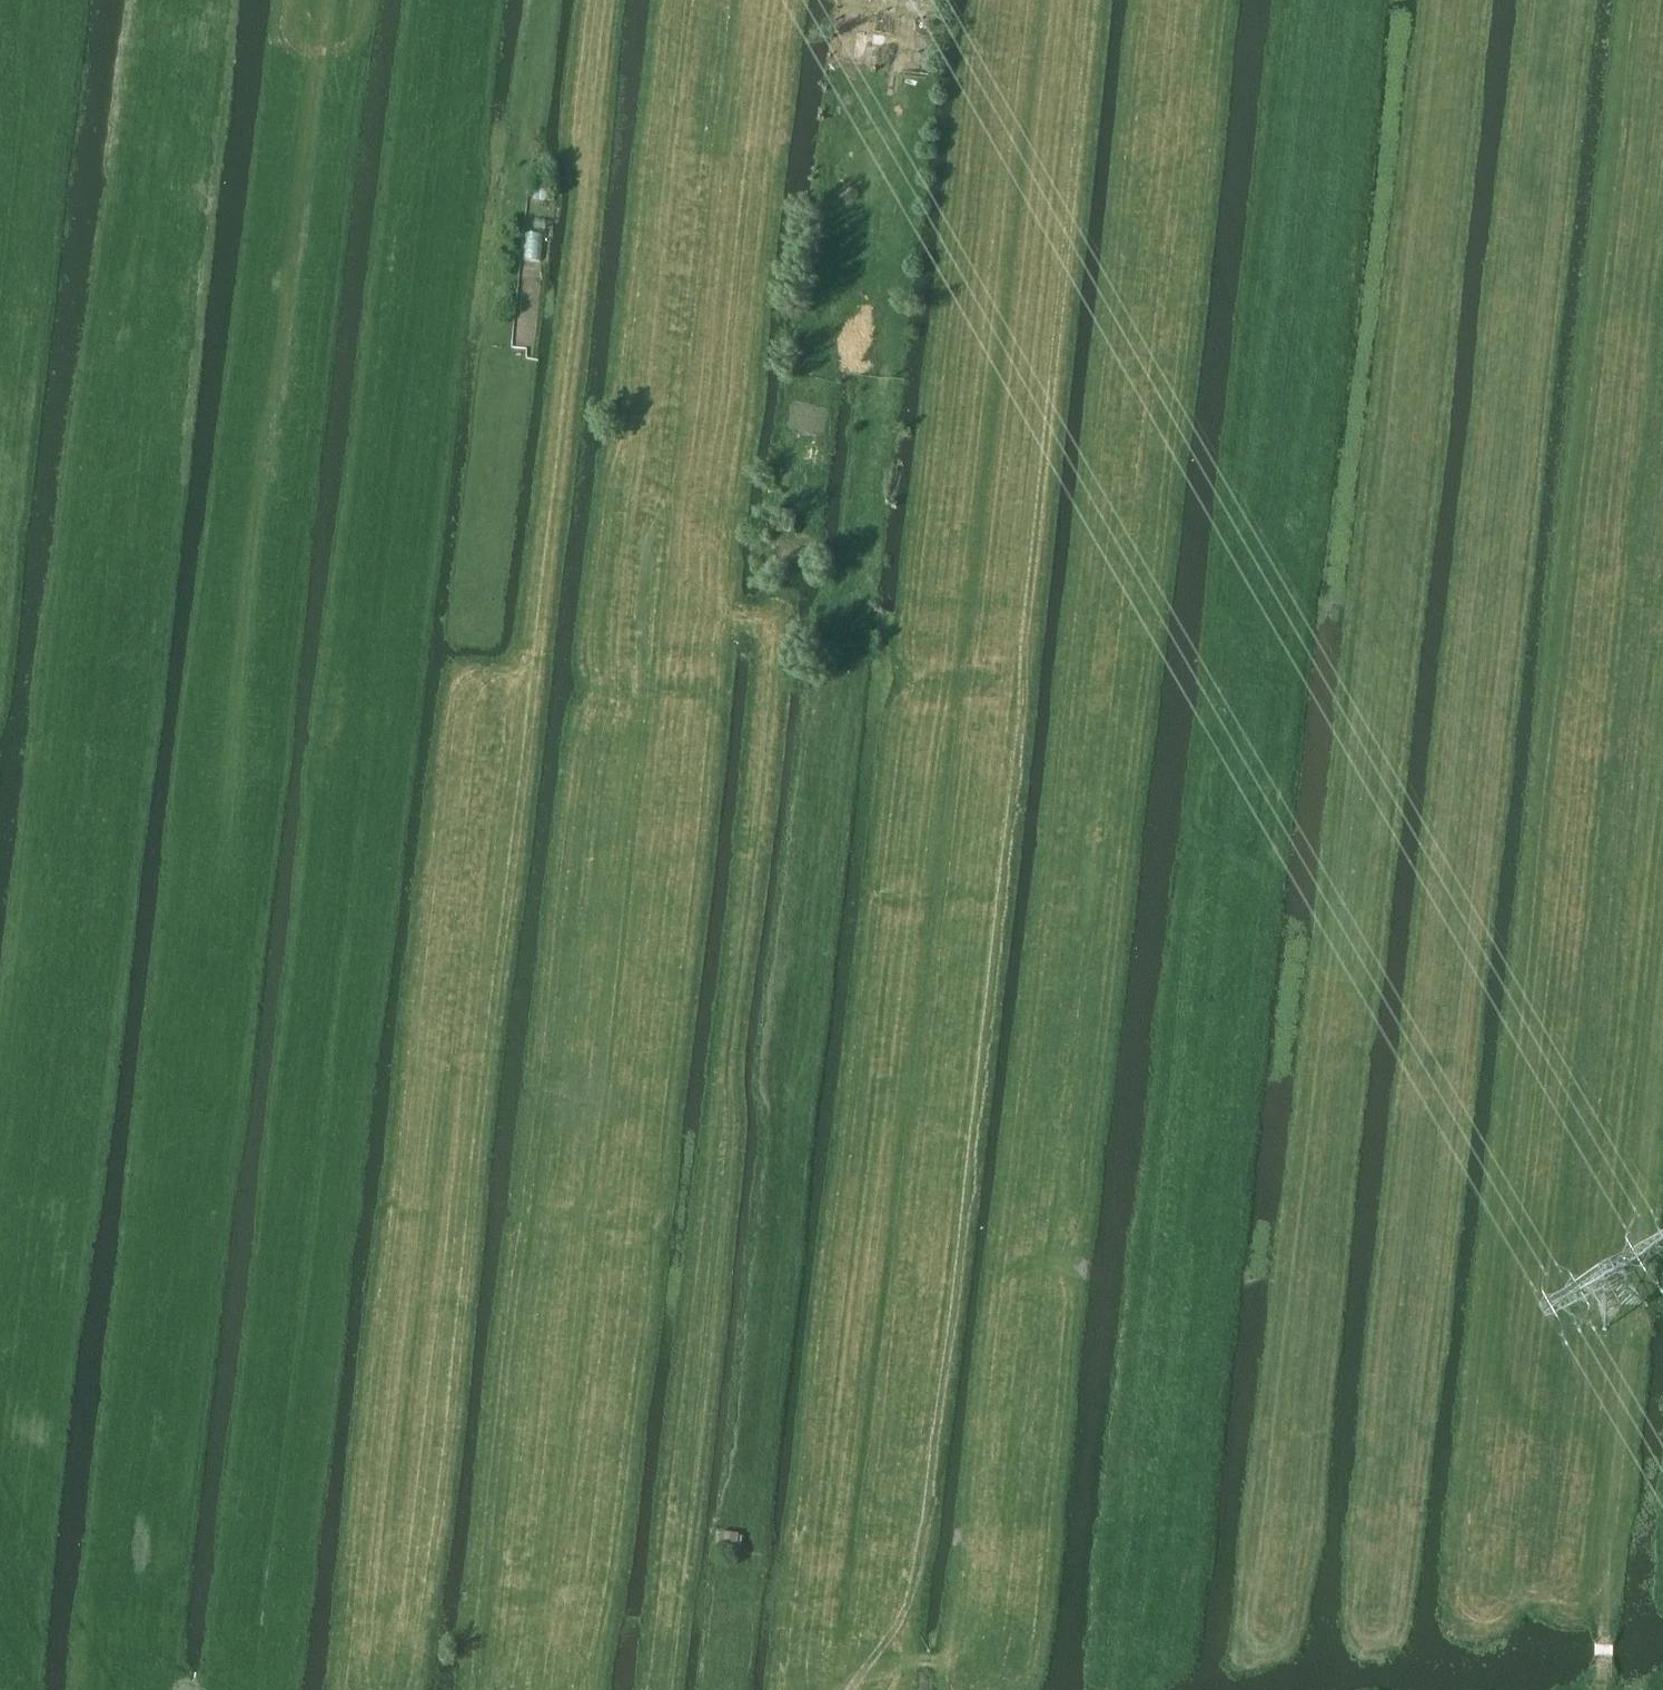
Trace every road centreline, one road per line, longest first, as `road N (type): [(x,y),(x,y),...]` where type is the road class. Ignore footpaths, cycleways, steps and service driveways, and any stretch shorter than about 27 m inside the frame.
road 1 (track): [(852,1689),(890,1638),(915,1585),(1021,694),(1091,0)]
road 2 (track): [(1203,800),(1297,0)]

